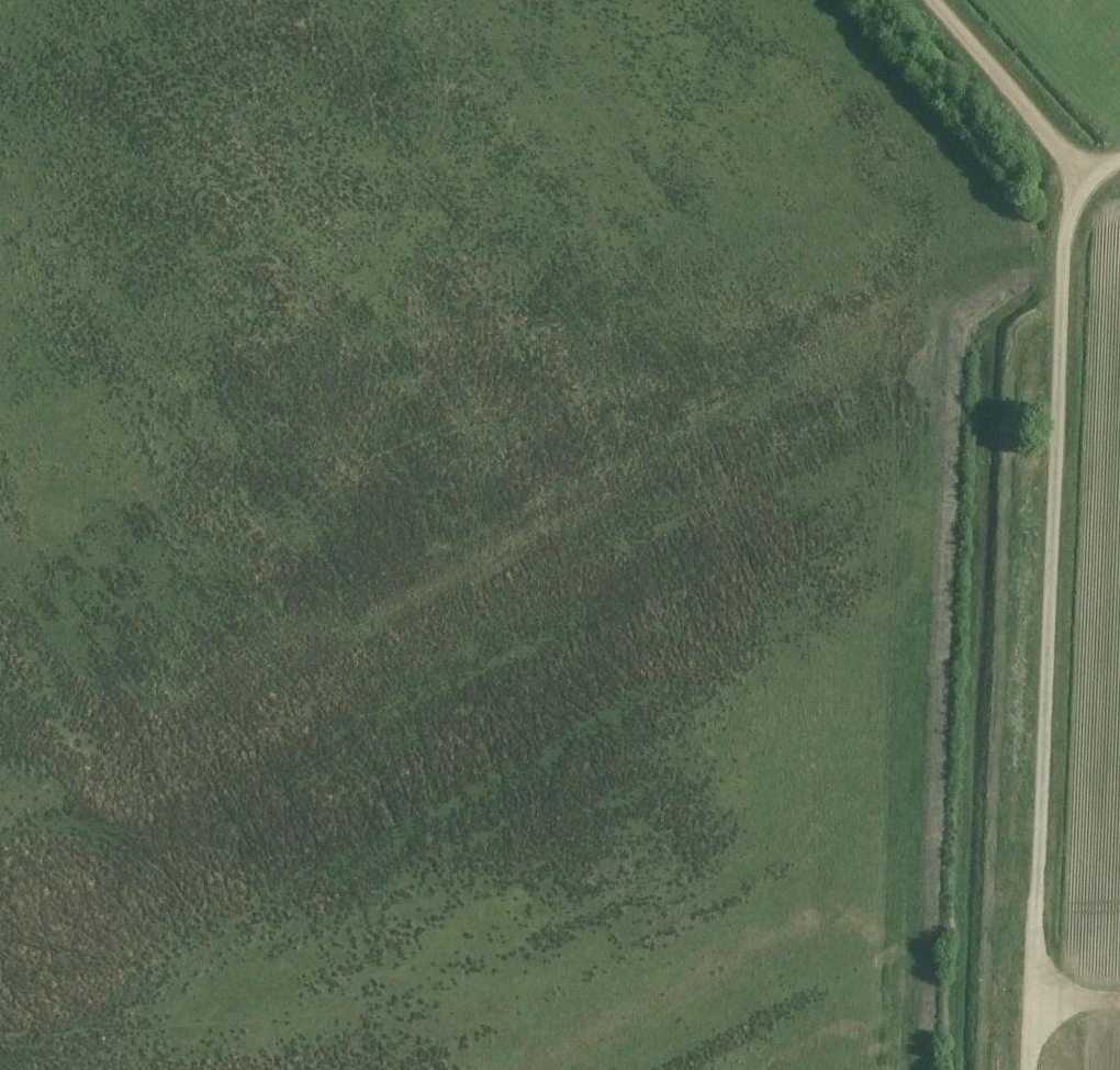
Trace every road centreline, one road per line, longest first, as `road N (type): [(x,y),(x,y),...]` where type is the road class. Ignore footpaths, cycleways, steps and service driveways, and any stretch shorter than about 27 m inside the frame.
road 1 (unclassified): [(1031,998),(1065,232),(1088,184),(1119,162)]
road 2 (track): [(1088,184),(935,0)]

